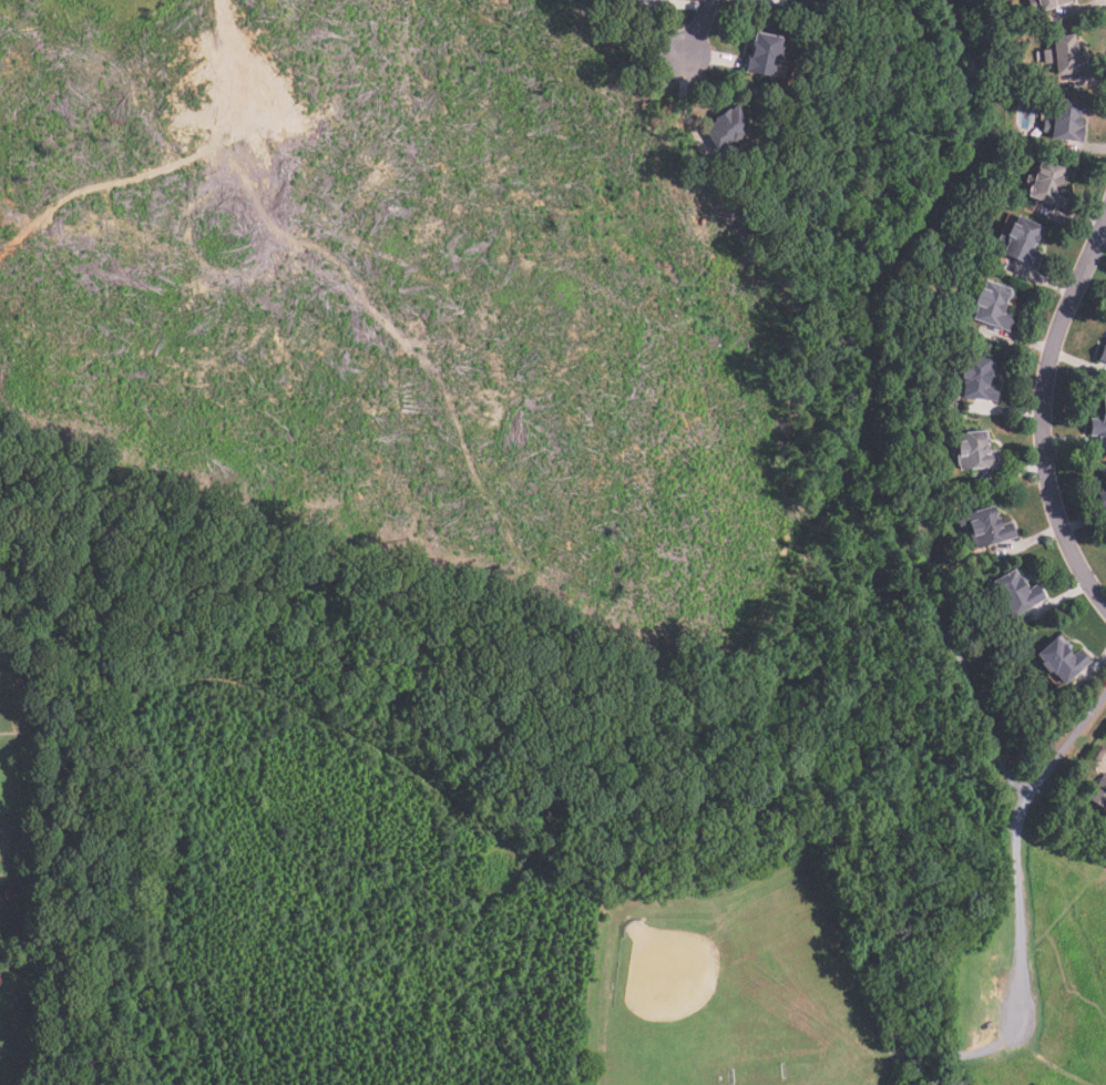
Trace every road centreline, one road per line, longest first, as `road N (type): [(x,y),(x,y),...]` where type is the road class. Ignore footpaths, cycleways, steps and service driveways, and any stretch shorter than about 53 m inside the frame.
road 1 (residential): [(1105,219),(1056,334),(1040,416),(1051,498),(1077,566),(1105,603)]

